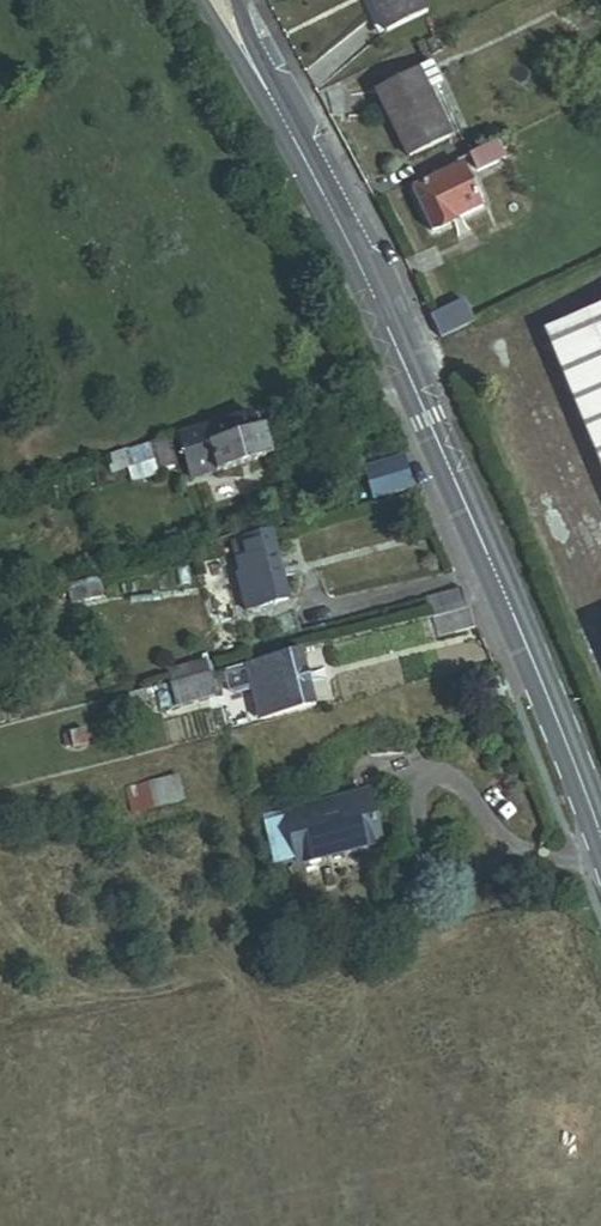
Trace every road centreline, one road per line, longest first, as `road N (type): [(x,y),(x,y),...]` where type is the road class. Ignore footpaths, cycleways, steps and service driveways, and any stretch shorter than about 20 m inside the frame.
road 1 (secondary): [(600,851),(386,311),(220,0)]

